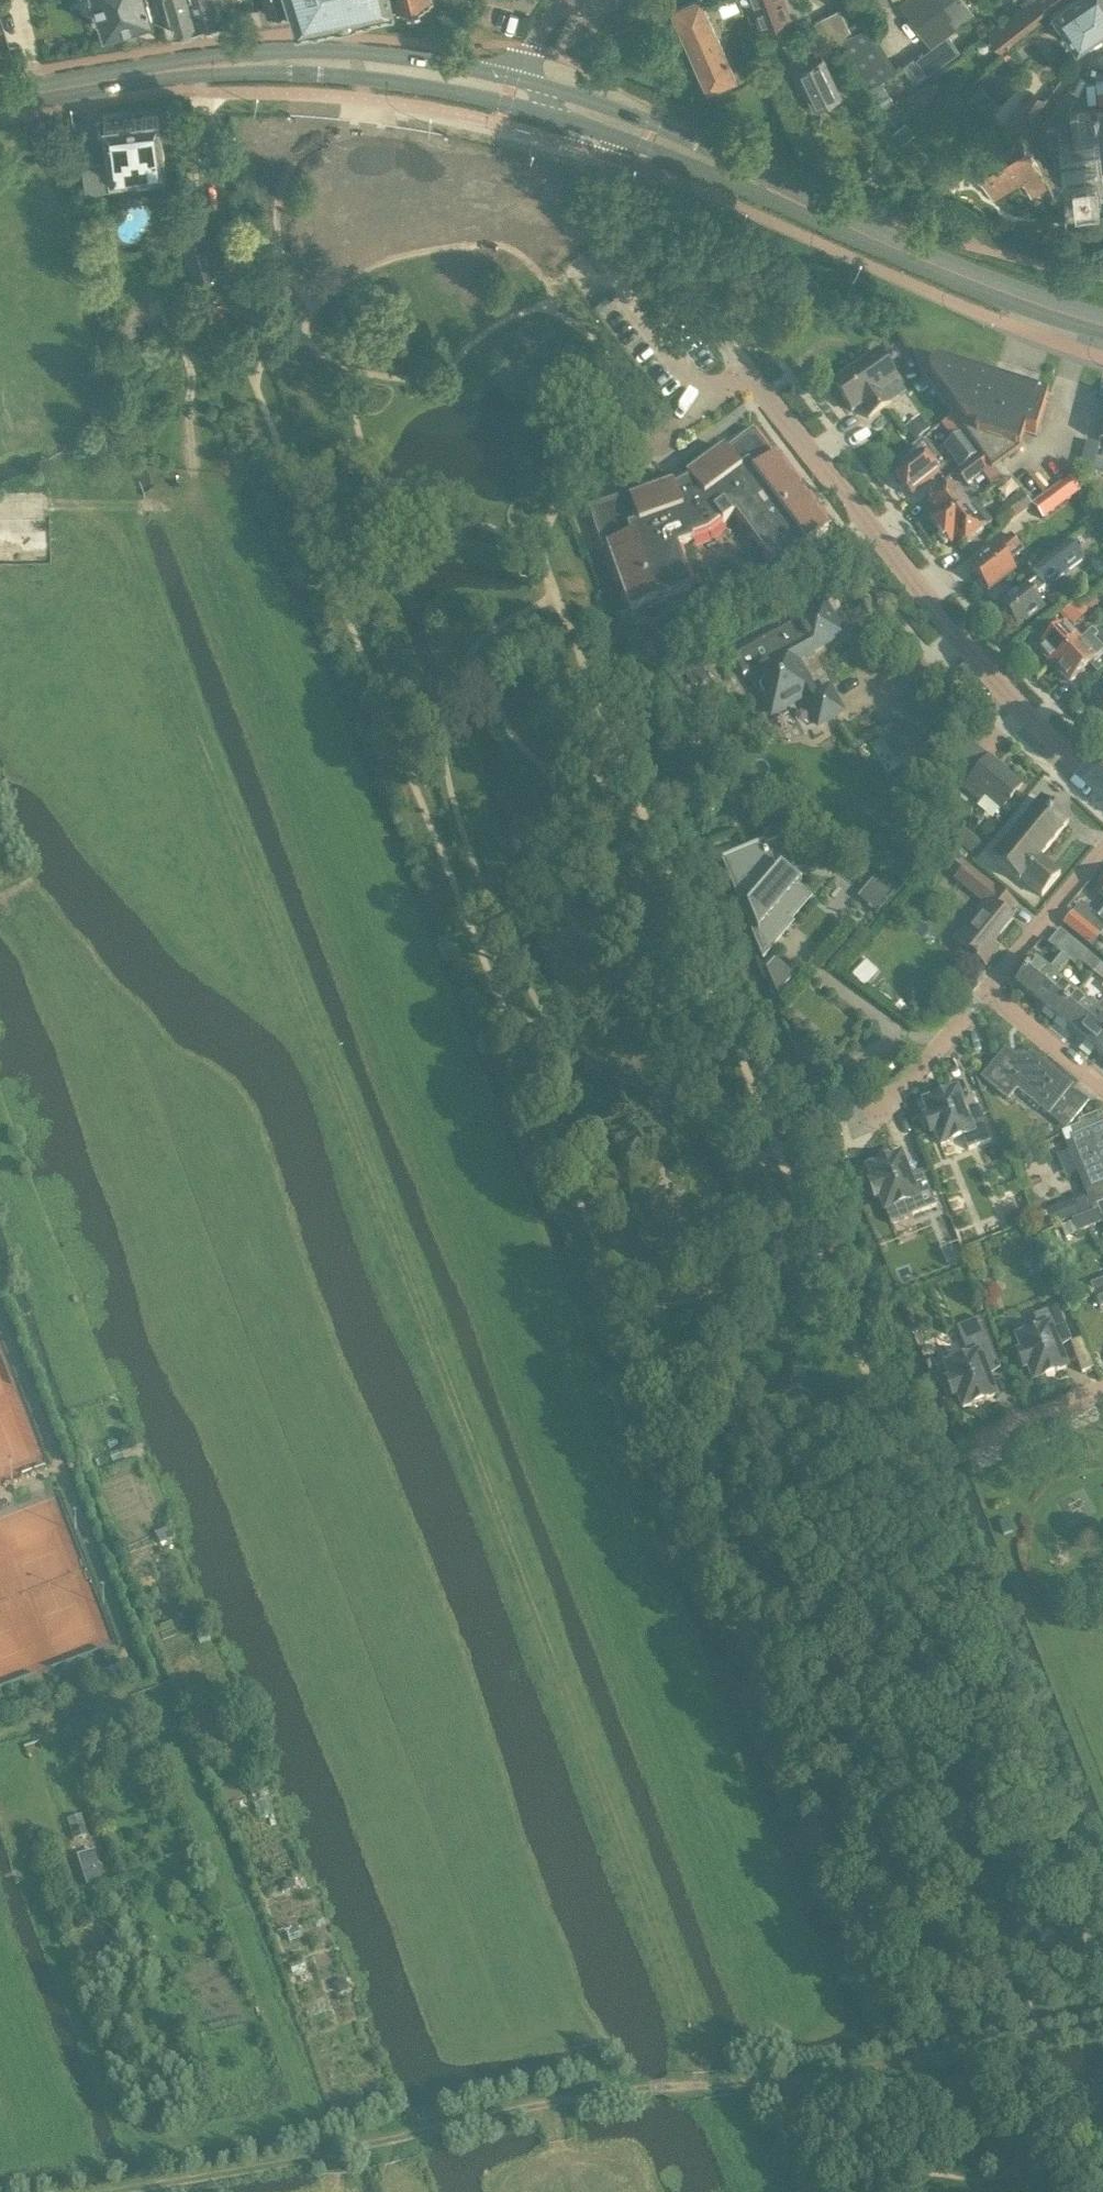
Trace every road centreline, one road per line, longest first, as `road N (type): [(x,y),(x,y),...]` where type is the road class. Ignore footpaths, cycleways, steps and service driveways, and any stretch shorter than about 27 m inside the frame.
road 1 (track): [(754,2191),(123,534),(68,507),(0,503)]
road 2 (track): [(131,2191),(341,2154),(551,2103),(780,2081),(1016,2041)]
road 3 (residential): [(611,136),(621,189),(741,368),(1028,721),(1102,785)]
road 4 (primary): [(134,75),(335,75),(541,112)]
road 5 (primary): [(524,81),(327,50),(202,58),(134,75)]
road 6 (primary): [(794,202),(1102,325)]
road 7 (primary): [(794,202),(759,172),(653,123),(524,81)]
road 8 (primary): [(611,136),(746,192),(794,202)]
road 9 (residential): [(986,991),(1102,851)]
road 10 (residential): [(986,991),(910,1086),(860,1117)]
road 11 (residential): [(1102,47),(1044,120),(1063,187)]
road 12 (residential): [(1102,1094),(986,991)]
road 13 (residential): [(970,1456),(1102,1390)]
road 14 (primary): [(0,98),(134,75)]

